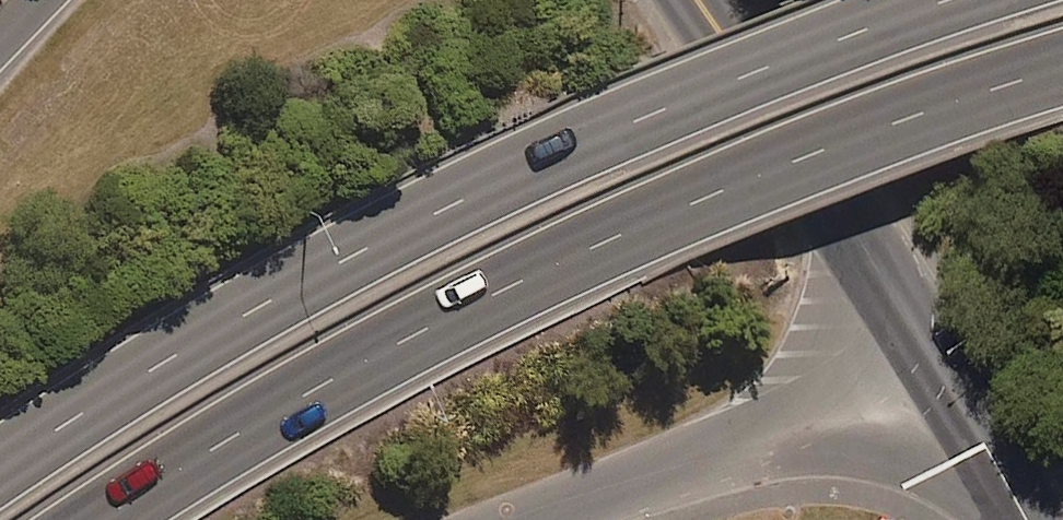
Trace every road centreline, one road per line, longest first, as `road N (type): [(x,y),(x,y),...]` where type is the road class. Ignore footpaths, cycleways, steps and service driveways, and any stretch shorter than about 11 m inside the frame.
road 1 (motorway): [(1062,63),(824,145),(592,241),(341,372),(96,519)]
road 2 (motorway): [(0,465),(234,326),(560,153),(794,49),(935,0)]
road 3 (secondary): [(924,361),(525,519)]
road 4 (secondary): [(698,0),(852,239)]
road 5 (secondary): [(1026,519),(924,361)]
road 6 (secondary): [(924,361),(852,239)]

